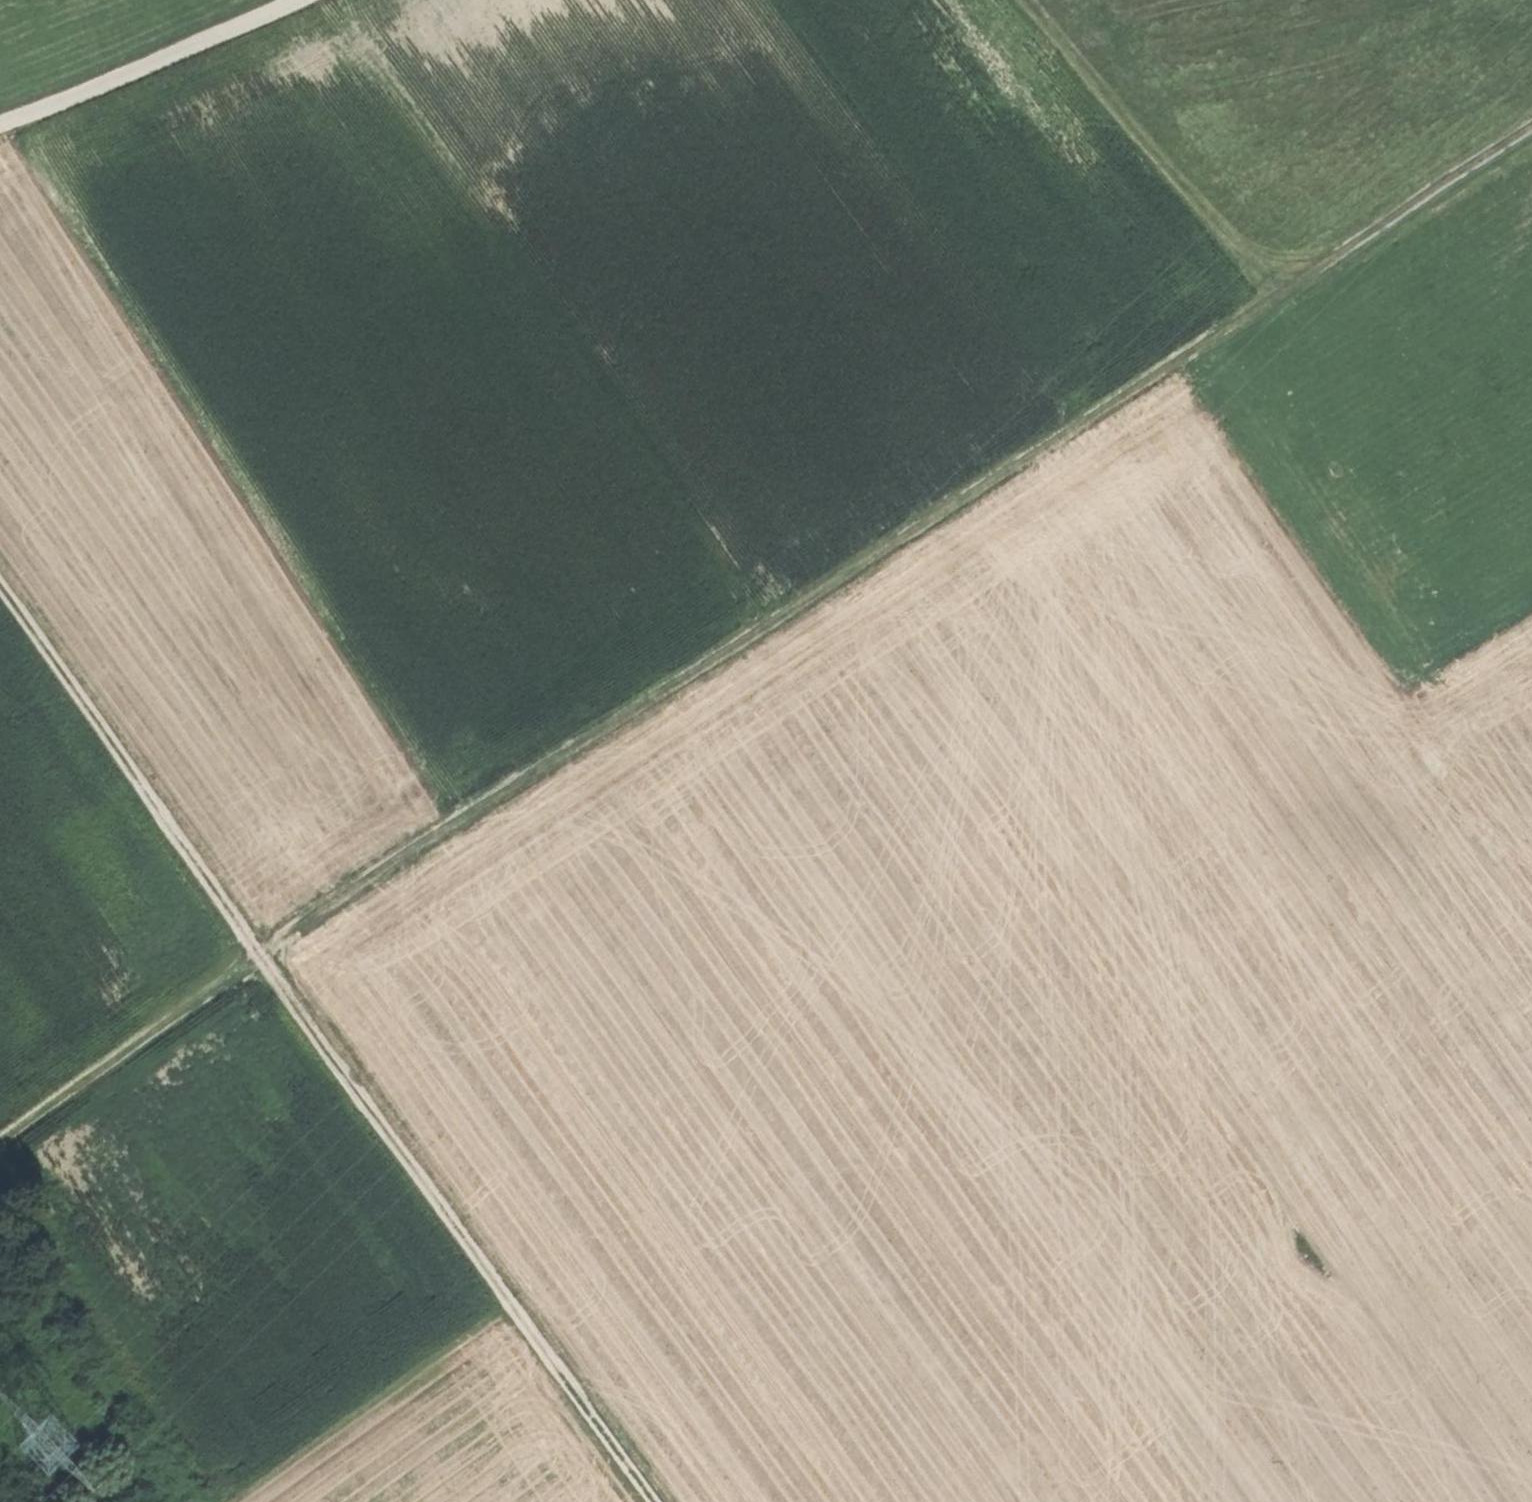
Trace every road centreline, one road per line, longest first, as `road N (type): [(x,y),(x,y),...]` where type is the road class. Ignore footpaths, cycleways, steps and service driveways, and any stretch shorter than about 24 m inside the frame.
road 1 (track): [(1531,133),(258,951)]
road 2 (track): [(656,1501),(0,584)]
road 3 (track): [(0,119),(109,83),(303,0)]

